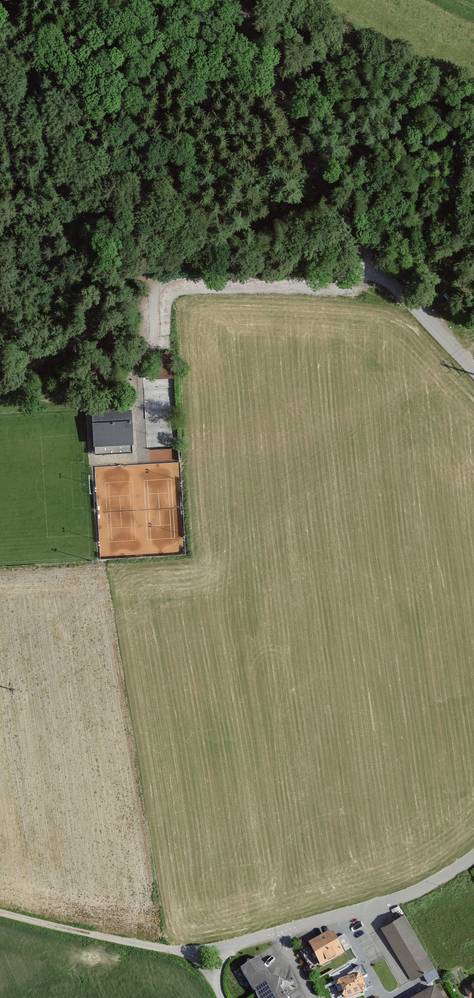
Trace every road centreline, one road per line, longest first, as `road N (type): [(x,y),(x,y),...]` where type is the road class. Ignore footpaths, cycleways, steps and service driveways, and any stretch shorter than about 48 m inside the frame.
road 1 (unclassified): [(238,0),(343,220),(382,269)]
road 2 (residential): [(382,269),(171,271),(140,356)]
road 3 (track): [(0,911),(220,957)]
road 4 (track): [(171,271),(0,377)]
road 5 (unclassified): [(382,269),(473,370)]
road 6 (residential): [(473,855),(365,910)]

